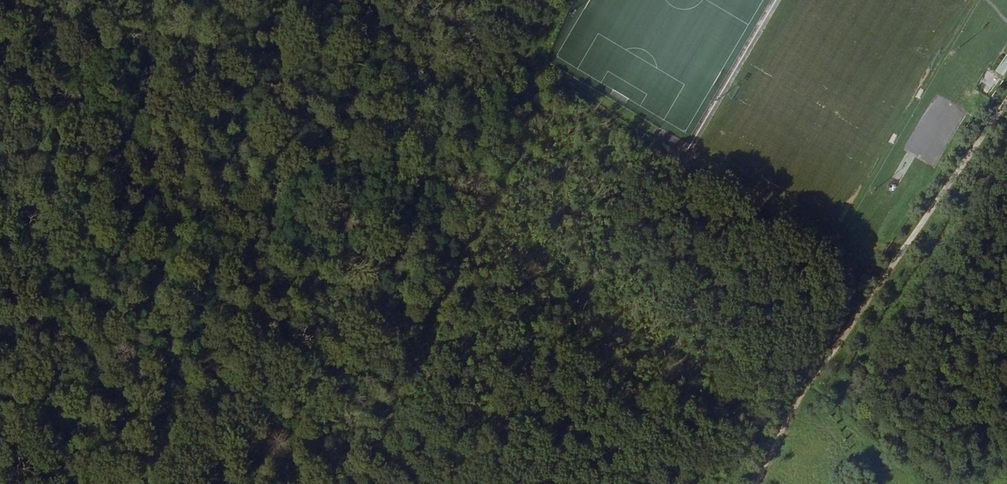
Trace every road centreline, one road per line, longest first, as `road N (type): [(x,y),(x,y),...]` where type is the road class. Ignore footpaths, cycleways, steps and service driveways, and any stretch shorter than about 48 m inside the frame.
road 1 (track): [(914,238),(797,407),(757,483)]
road 2 (unclassified): [(1006,100),(914,238)]

